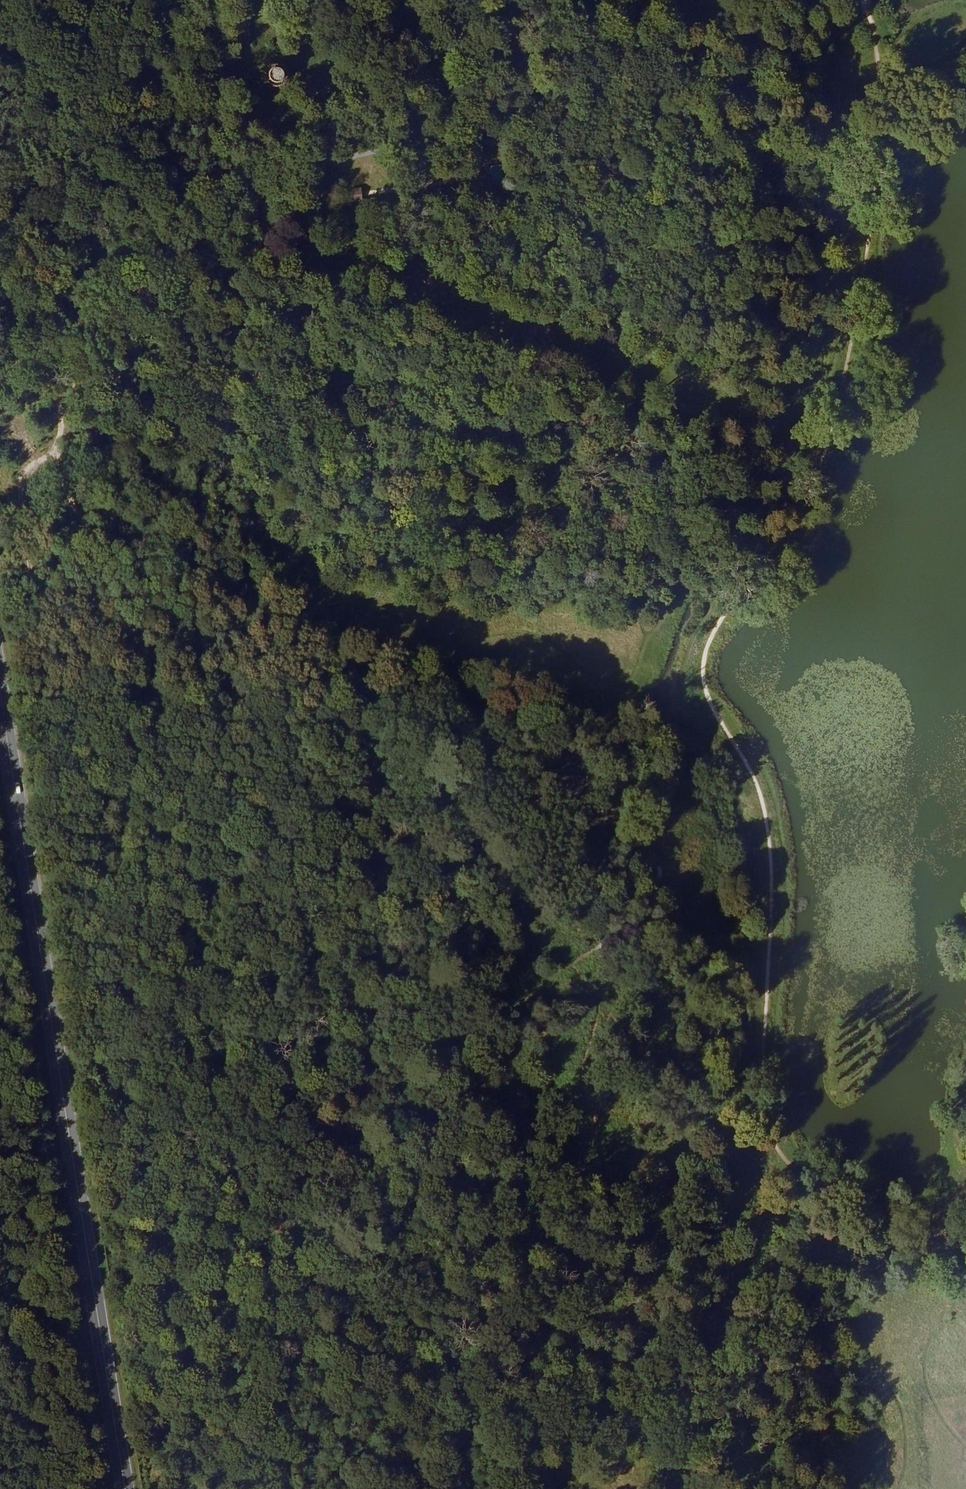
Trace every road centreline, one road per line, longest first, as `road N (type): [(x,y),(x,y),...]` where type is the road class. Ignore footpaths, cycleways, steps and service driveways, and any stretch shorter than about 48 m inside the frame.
road 1 (track): [(663,112),(643,102),(579,125),(389,137),(354,156),(221,141),(206,201),(163,231),(122,242),(92,280),(104,337),(126,382),(111,467),(121,569),(194,750),(156,821),(198,1132),(202,1229),(243,1488)]
road 2 (track): [(888,0),(877,91),(880,163),(854,361),(815,470),(710,643),(706,689),(774,832),(764,1091),(775,1150),(806,1223),(840,1272),(865,1281),(965,1246)]
road 3 (track): [(821,0),(745,71),(663,112),(566,302),(538,336),(541,355),(525,398),(410,538),(357,640),(357,664),(527,756),(634,832),(682,890),(670,914)]
road 4 (primary): [(127,1488),(0,685)]
road 5 (track): [(865,1281),(901,1426),(891,1488)]

